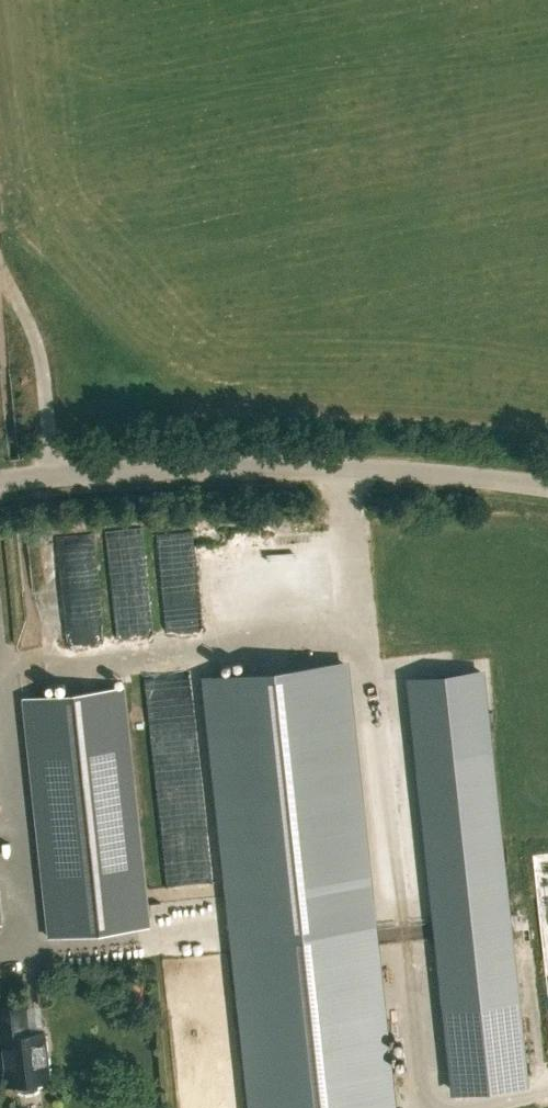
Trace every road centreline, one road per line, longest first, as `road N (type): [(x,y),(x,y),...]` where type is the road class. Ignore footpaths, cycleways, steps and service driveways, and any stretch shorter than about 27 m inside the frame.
road 1 (unclassified): [(0,480),(134,466),(317,463),(547,485)]
road 2 (track): [(54,474),(42,358),(0,268)]

